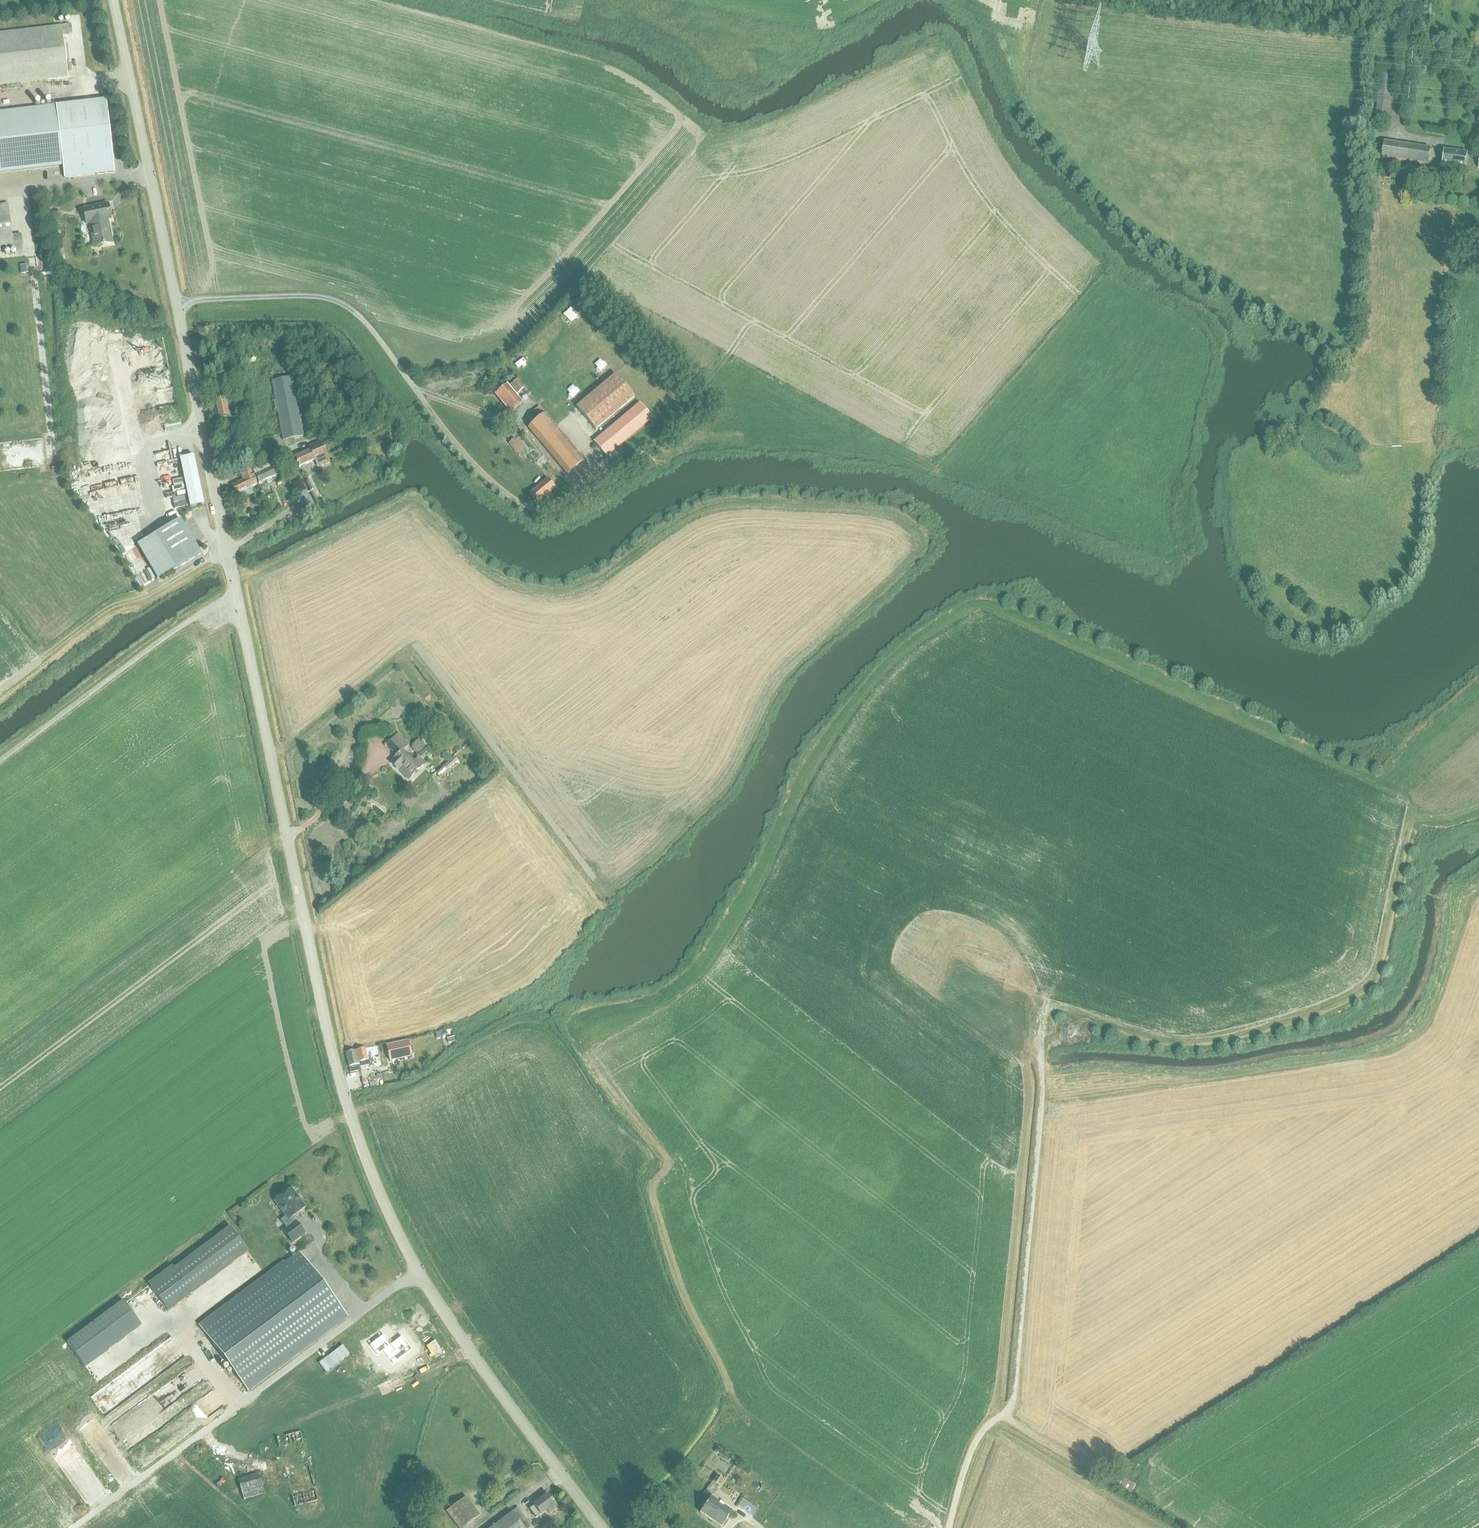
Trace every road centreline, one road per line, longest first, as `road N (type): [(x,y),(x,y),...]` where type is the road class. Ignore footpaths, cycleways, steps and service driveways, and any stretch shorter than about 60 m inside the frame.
road 1 (unclassified): [(601,1527),(416,1272),(353,1124),(113,0)]
road 2 (track): [(952,1527),(966,1459),(994,1416),(1097,1476),(1478,1228)]
road 3 (track): [(994,1416),(1004,1397),(1032,1065)]
road 4 (track): [(237,592),(0,761)]
road 5 (track): [(228,553),(155,595),(102,613),(31,663)]

